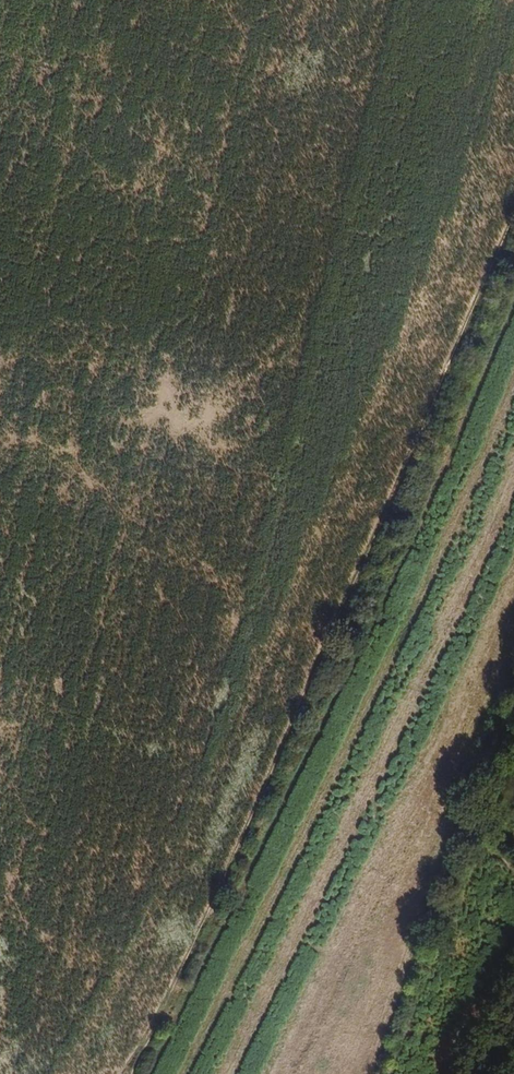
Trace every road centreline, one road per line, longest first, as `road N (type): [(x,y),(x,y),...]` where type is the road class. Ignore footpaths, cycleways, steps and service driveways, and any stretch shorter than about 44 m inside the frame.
road 1 (track): [(513,223),(133,1073)]

